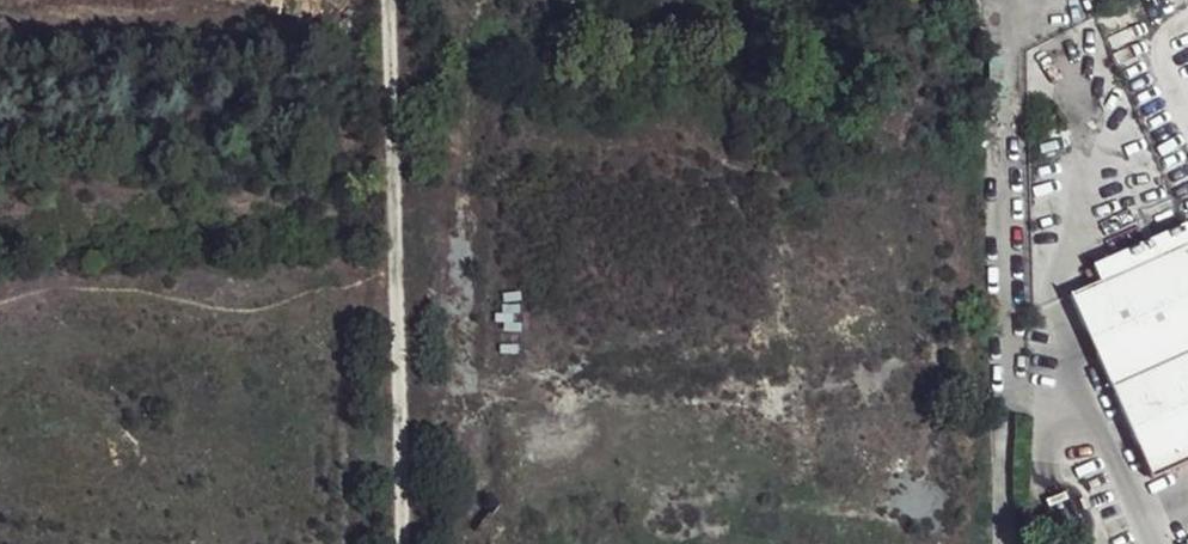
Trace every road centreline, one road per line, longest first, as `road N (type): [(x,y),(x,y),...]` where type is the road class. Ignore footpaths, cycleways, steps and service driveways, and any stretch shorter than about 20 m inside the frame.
road 1 (track): [(403,543),(390,0)]

